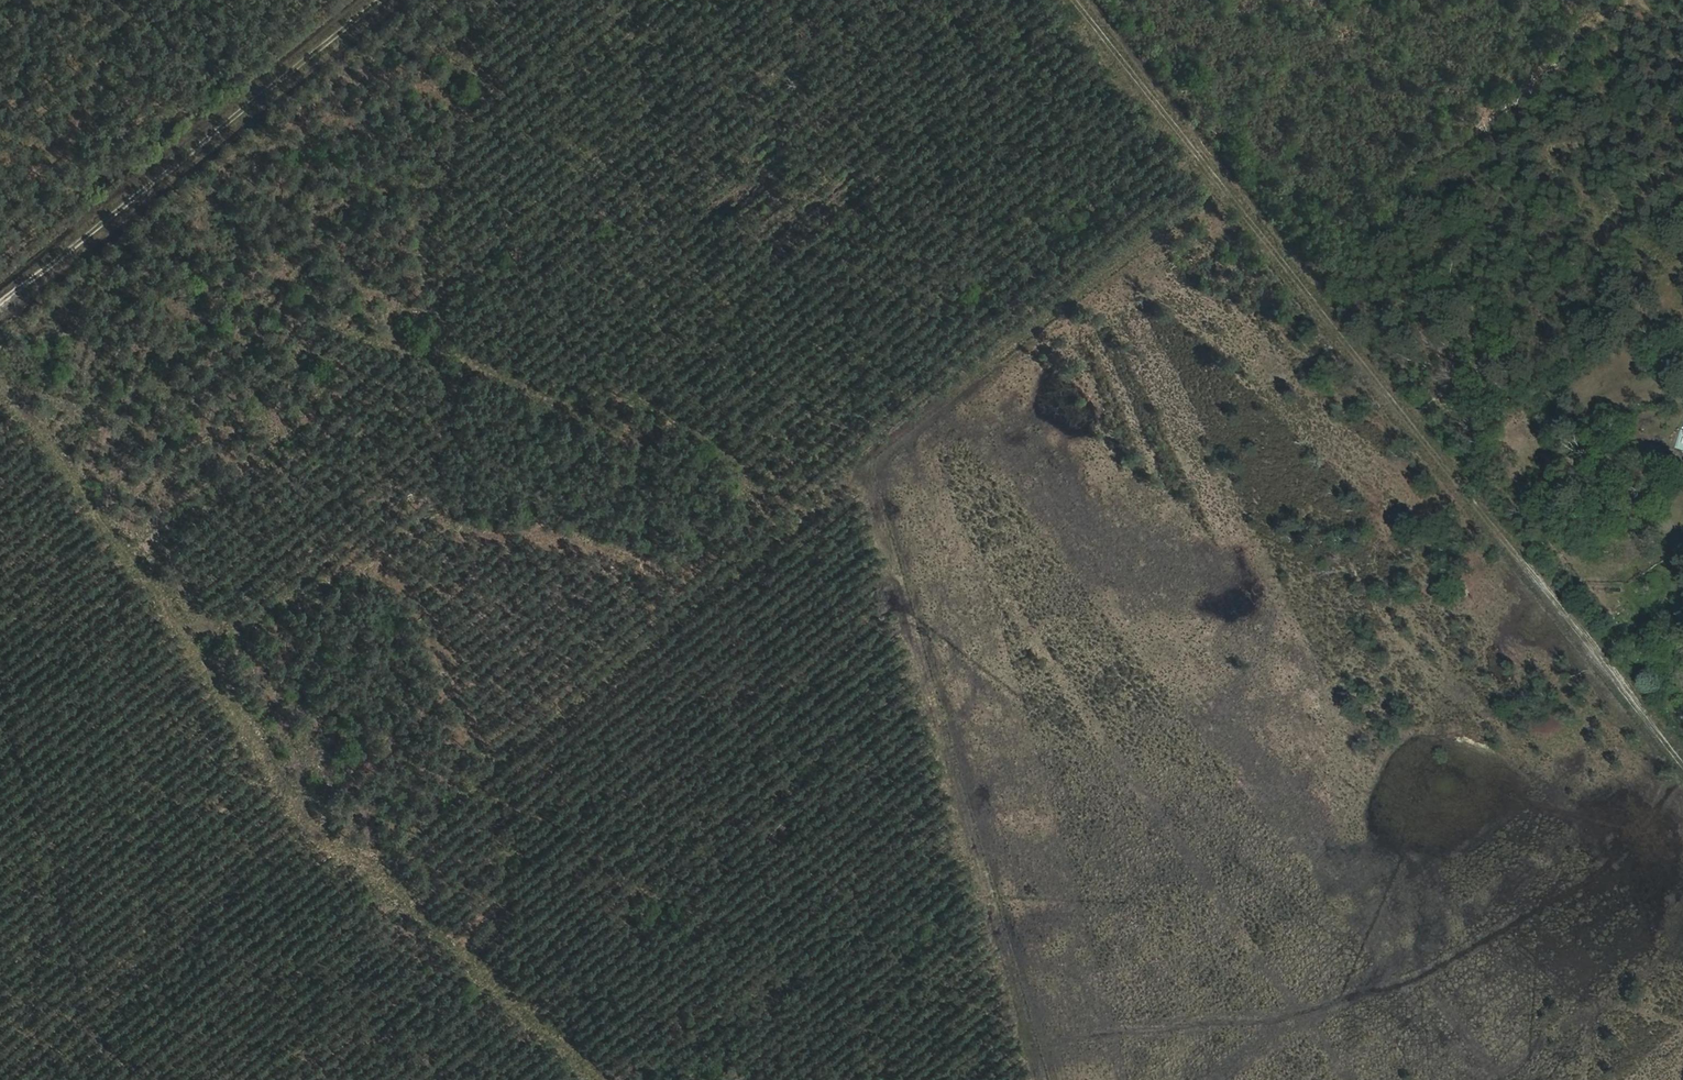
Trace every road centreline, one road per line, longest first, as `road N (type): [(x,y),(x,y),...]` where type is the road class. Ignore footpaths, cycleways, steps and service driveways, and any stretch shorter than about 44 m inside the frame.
road 1 (track): [(1682,776),(1072,0)]
road 2 (track): [(381,0),(0,307)]

